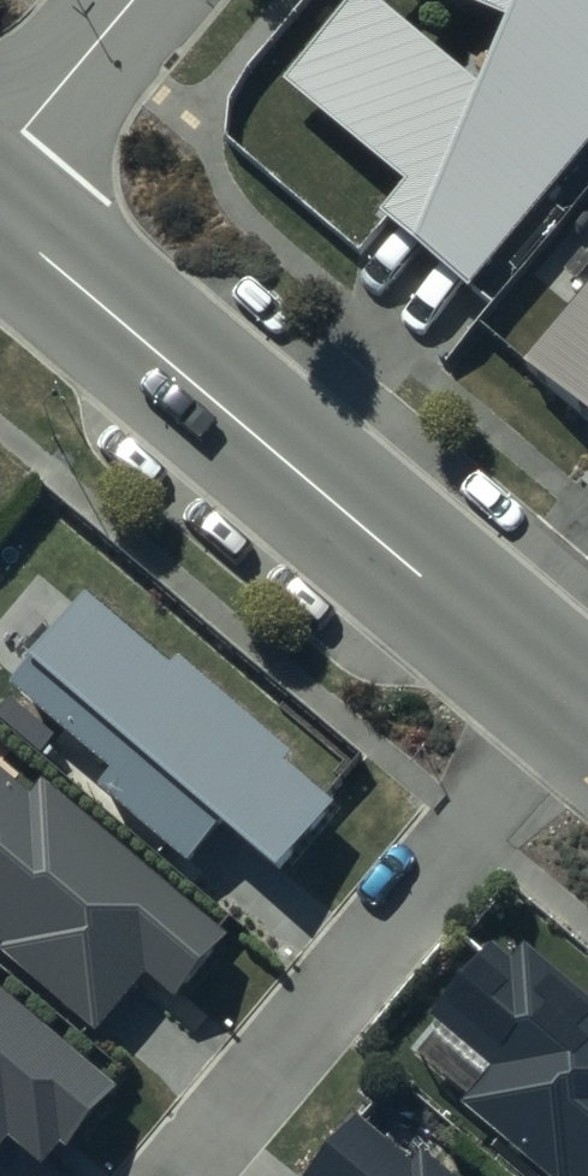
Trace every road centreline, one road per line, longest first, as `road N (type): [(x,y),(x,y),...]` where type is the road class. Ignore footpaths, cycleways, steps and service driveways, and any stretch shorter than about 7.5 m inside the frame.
road 1 (unclassified): [(0,201),(574,703)]
road 2 (residential): [(574,703),(176,1175)]
road 3 (unclassified): [(136,0),(0,161)]

